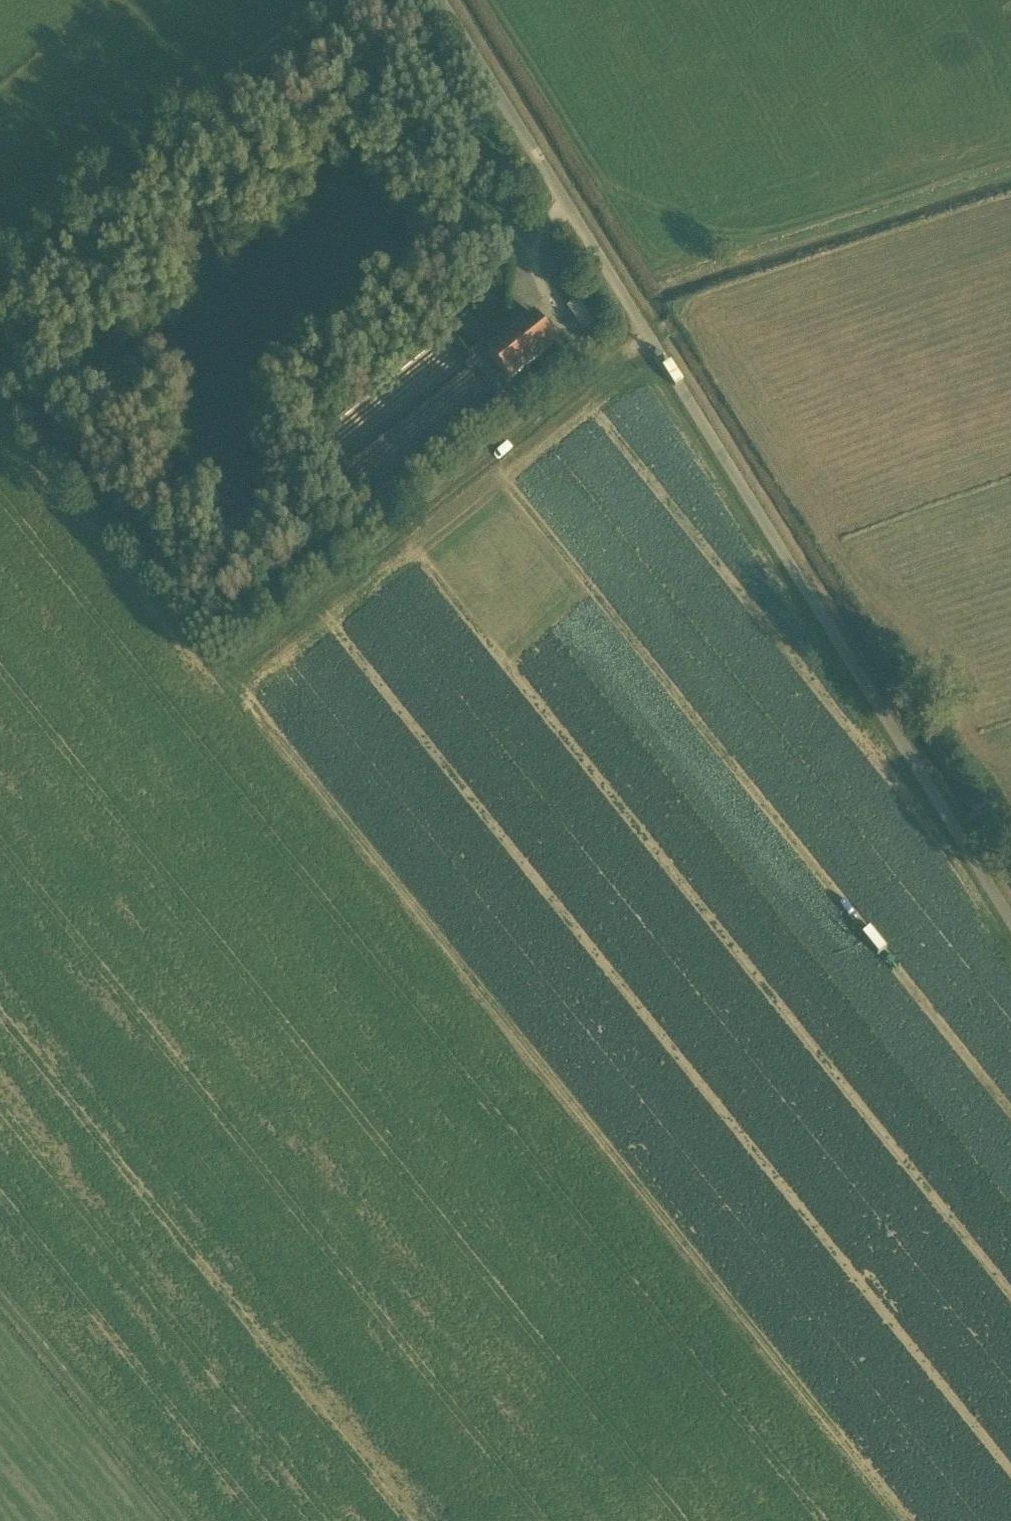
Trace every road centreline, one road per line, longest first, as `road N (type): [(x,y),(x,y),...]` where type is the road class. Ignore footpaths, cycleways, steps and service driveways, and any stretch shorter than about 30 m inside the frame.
road 1 (unclassified): [(440,0),(1010,929)]
road 2 (track): [(331,0),(0,263)]
road 3 (track): [(185,1520),(0,1293)]

